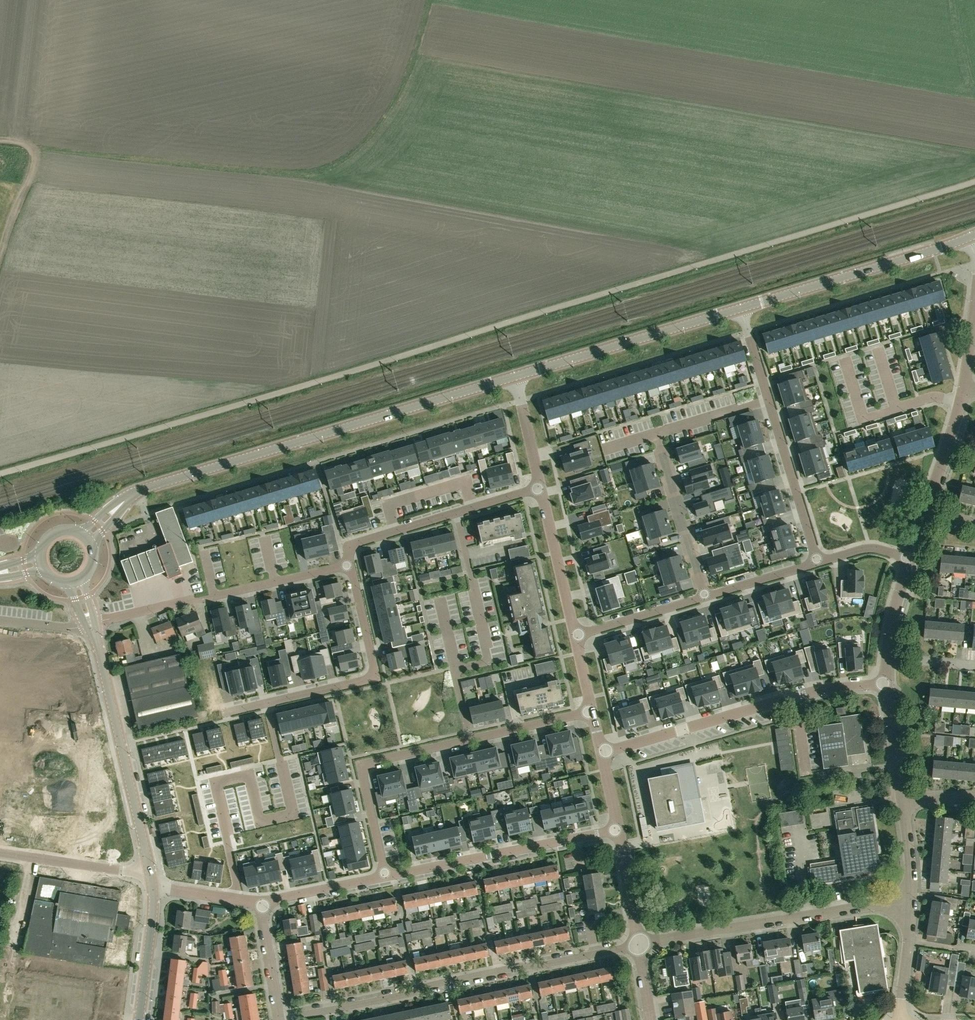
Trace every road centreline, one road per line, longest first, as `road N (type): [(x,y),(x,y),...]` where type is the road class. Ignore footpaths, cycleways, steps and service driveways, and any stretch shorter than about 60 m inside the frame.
road 1 (secondary): [(85,535),(136,493),(513,377)]
road 2 (residential): [(281,1019),(639,947)]
road 3 (residential): [(592,710),(360,763),(387,877)]
road 4 (residential): [(601,753),(827,687),(884,684)]
road 5 (residential): [(639,947),(907,903)]
road 6 (residential): [(349,565),(376,678),(231,713)]
road 7 (tertiary): [(151,873),(92,625)]
road 8 (secondary): [(513,377),(742,307)]
road 9 (secondary): [(742,307),(970,236)]
road 10 (residential): [(387,877),(619,828)]
road 11 (residential): [(540,488),(352,544),(349,565)]
road 12 (residential): [(769,399),(817,563)]
road 13 (residential): [(656,434),(704,596)]
road 14 (residential): [(0,853),(151,873)]
road 15 (residential): [(575,636),(540,488)]
road 16 (track): [(0,259),(36,158),(23,143),(0,141)]
road 17 (residential): [(349,565),(208,598)]
road 18 (residential): [(704,596),(575,636)]
road 19 (tertiary): [(139,1019),(153,889)]
road 20 (residential): [(260,903),(387,877)]
road 21 (residential): [(639,947),(619,828)]

